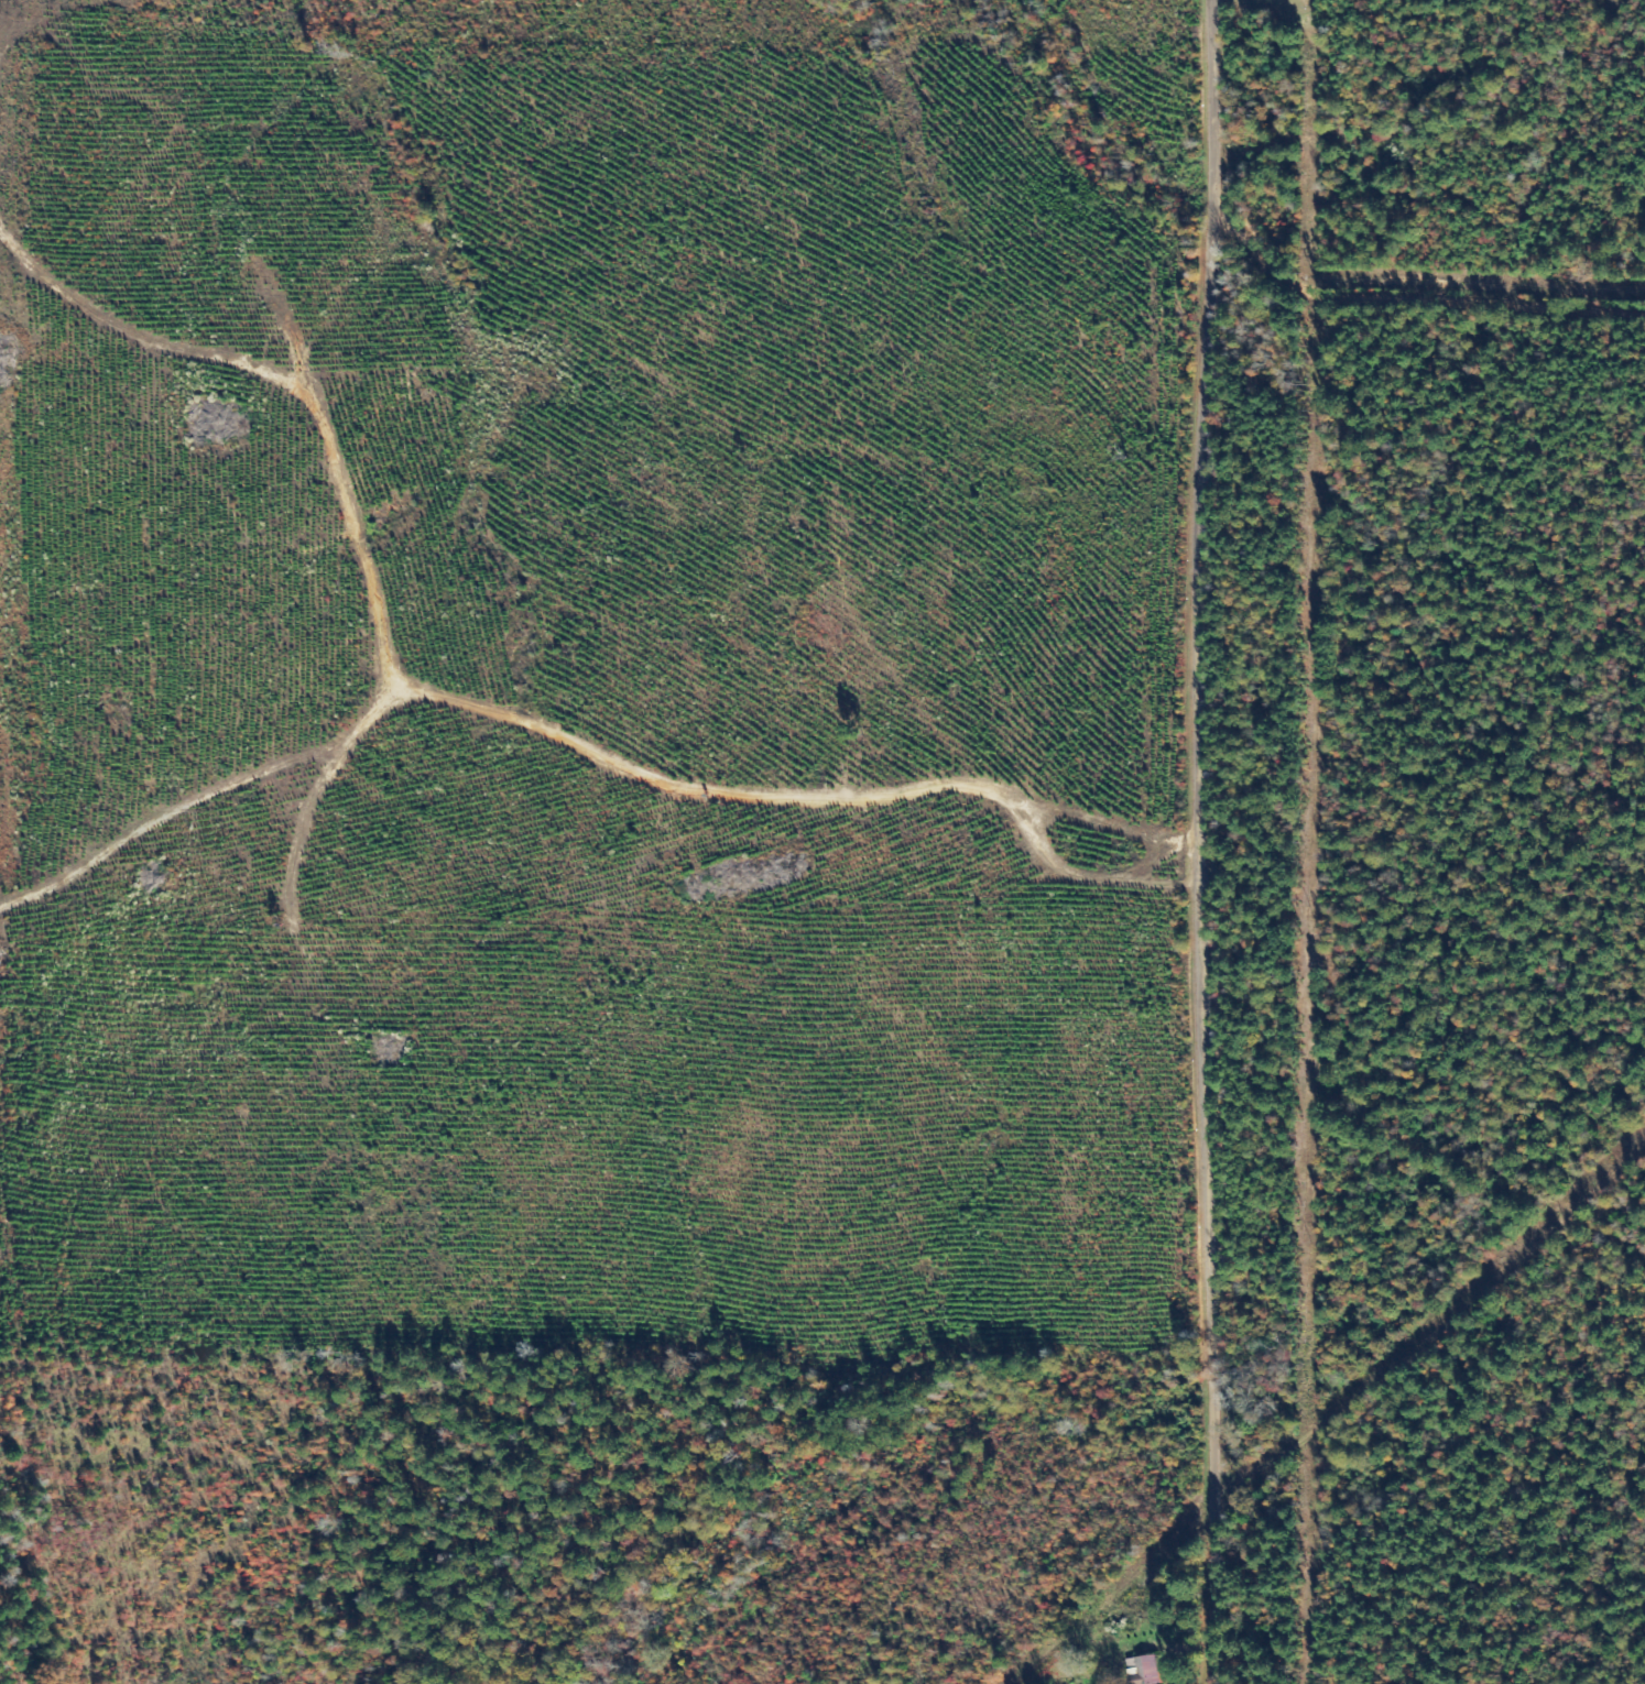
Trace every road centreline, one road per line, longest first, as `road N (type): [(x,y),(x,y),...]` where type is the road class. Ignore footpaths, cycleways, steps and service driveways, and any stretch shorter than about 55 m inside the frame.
road 1 (residential): [(1224,1683),(1227,1500),(1203,816),(1223,0)]
road 2 (residential): [(1644,307),(1320,287),(1218,234)]

